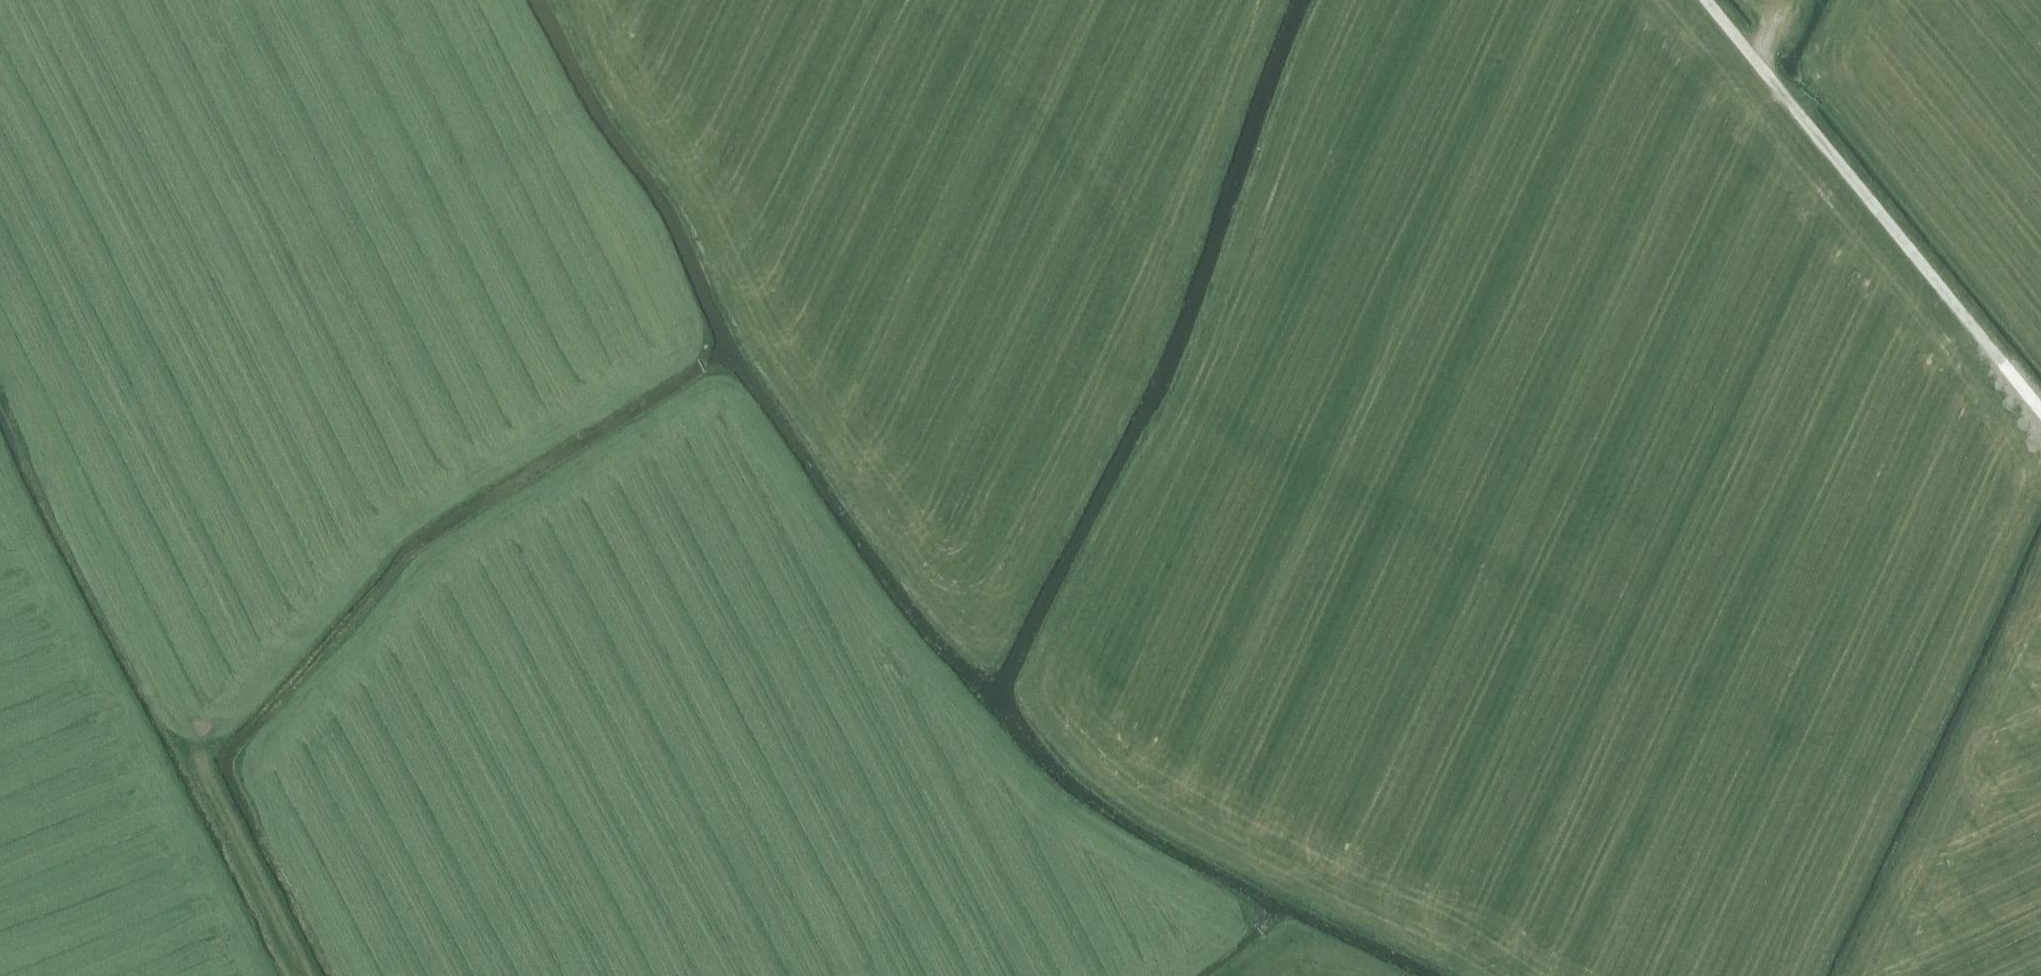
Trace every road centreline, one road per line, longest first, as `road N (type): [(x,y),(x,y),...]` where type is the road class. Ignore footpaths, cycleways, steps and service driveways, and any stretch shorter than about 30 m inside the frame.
road 1 (unclassified): [(2040,393),(1722,0)]

